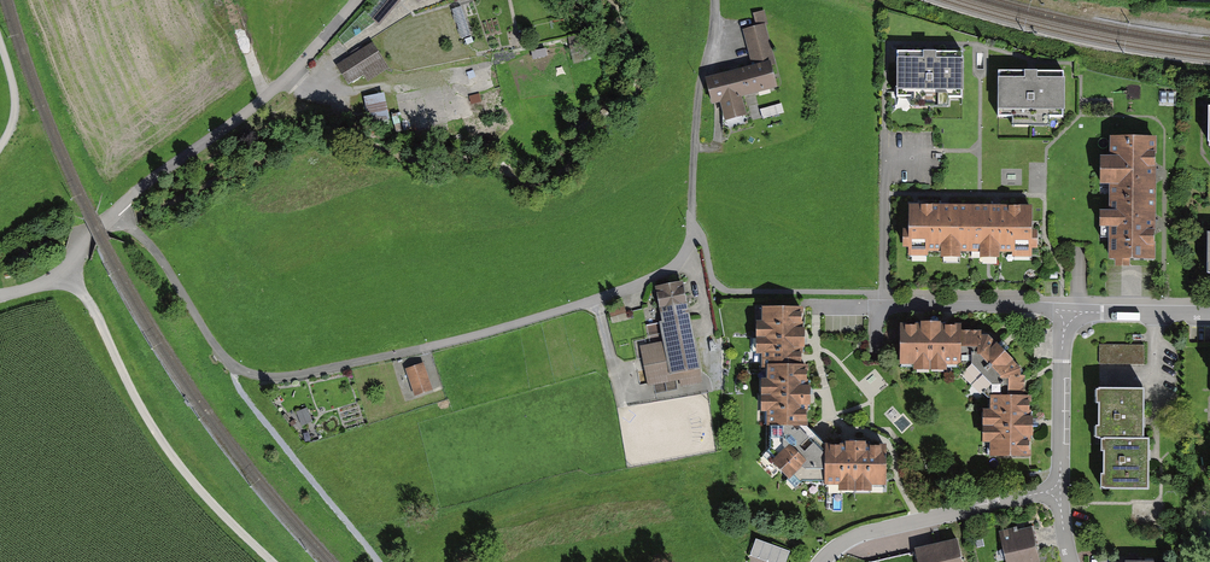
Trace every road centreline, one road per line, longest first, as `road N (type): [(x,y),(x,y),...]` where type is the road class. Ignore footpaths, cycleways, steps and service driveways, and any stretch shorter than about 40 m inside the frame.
road 1 (track): [(113,213),(156,253),(227,360),(268,376),(448,343),(633,287),(678,262),(689,245),(714,0)]
road 2 (track): [(67,274),(153,428),(227,526),(269,561)]
road 3 (residential): [(357,0),(266,97),(126,200)]
road 4 (residential): [(820,561),(861,534),(1059,489)]
road 5 (residential): [(876,308),(1062,310)]
road 6 (residential): [(1062,310),(1059,489)]
road 7 (residential): [(1209,314),(1062,310)]

